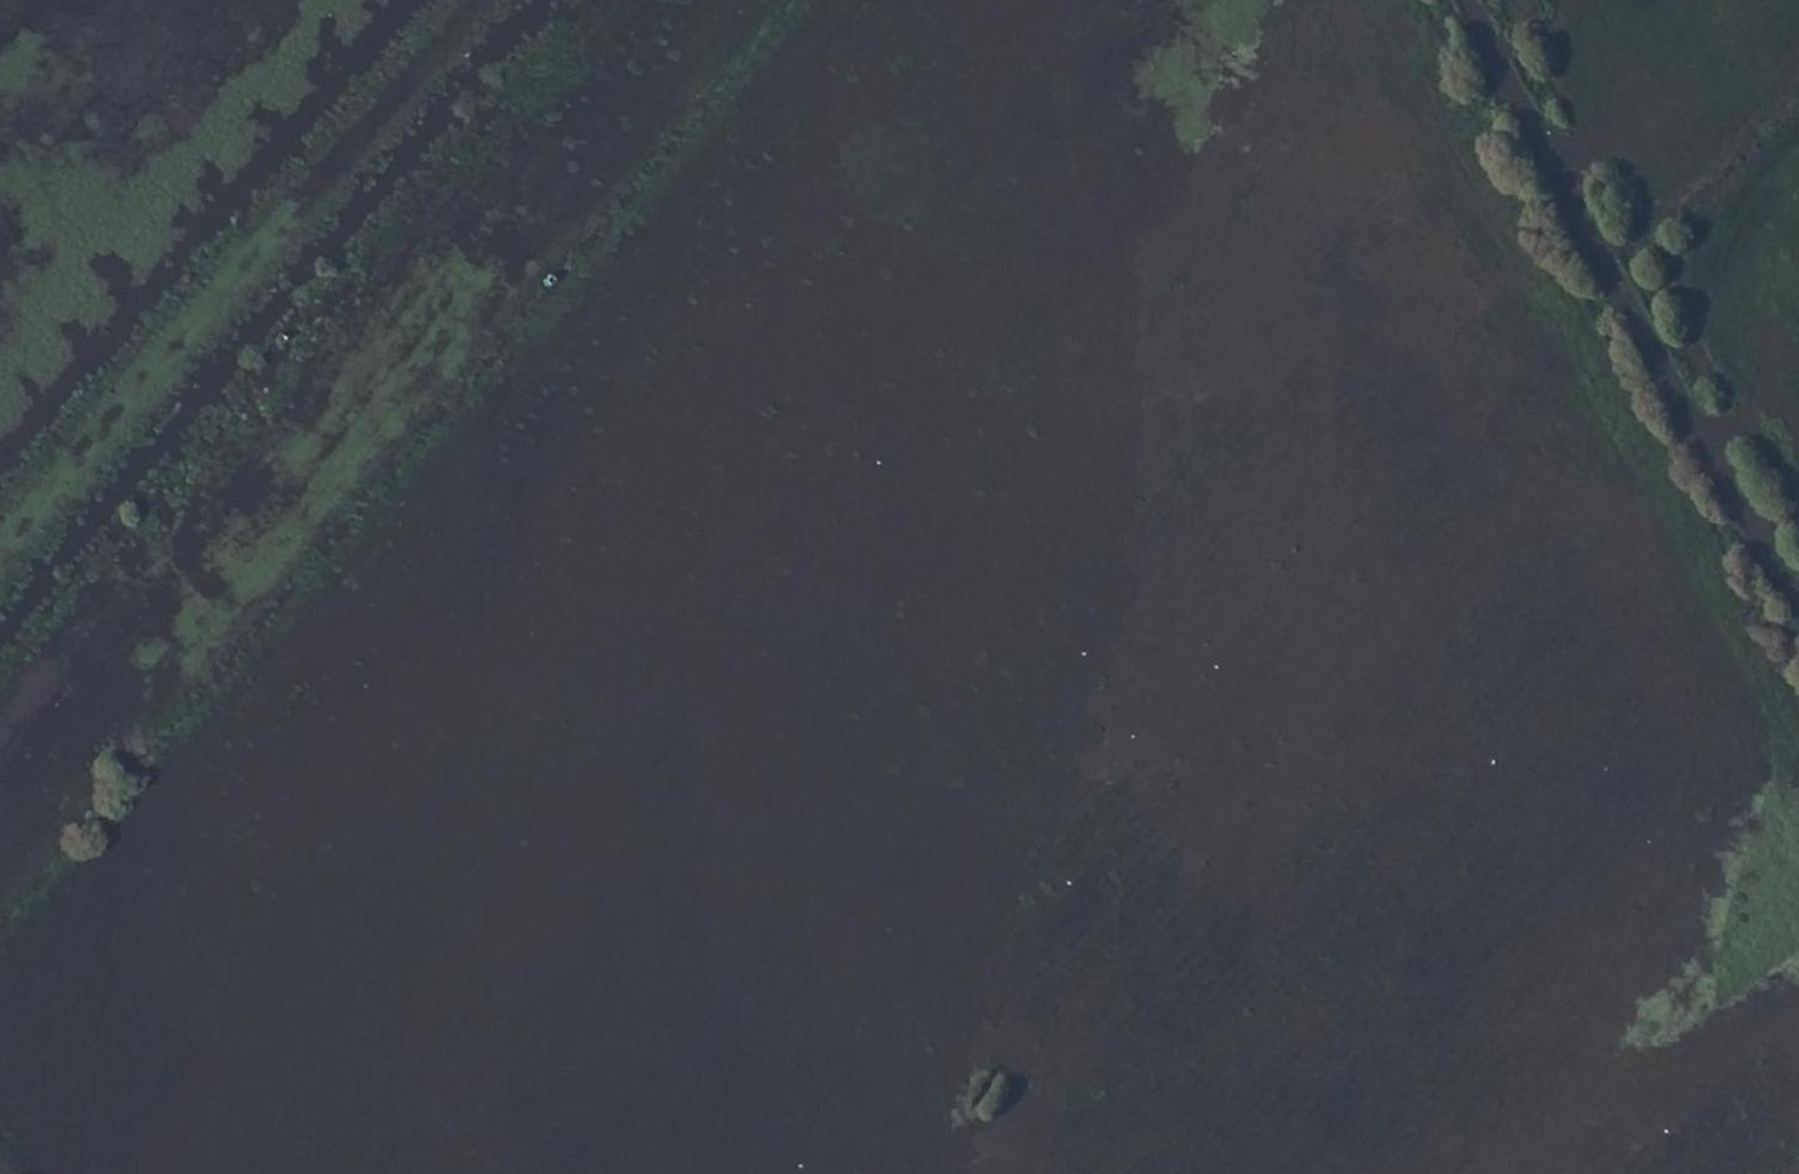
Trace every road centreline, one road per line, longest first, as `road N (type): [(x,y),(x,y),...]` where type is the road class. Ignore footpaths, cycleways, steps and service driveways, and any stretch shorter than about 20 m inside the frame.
road 1 (track): [(1470,0),(1763,544),(1798,595)]

